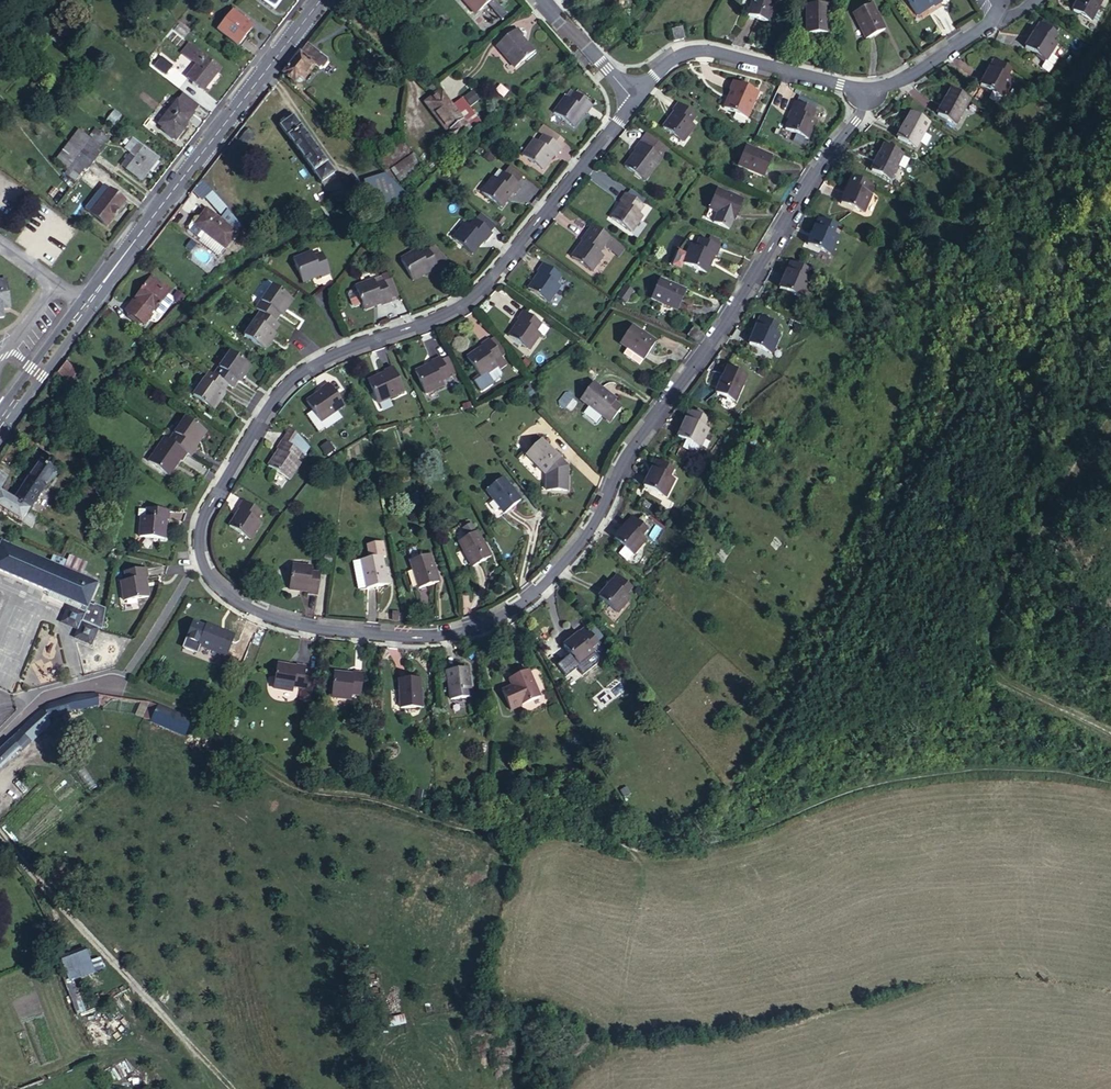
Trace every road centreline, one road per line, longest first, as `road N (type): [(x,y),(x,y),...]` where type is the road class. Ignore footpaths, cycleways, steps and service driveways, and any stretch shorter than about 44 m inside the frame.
road 1 (residential): [(866,95),(538,588),(475,627),(419,637),(270,618),(228,596),(198,553),(202,512),(278,390),(312,364),(472,295),(617,125),(632,92)]
road 2 (track): [(117,686),(195,714),(282,782),(353,792),(478,830),(536,800),(567,799),(590,807),(618,839),(681,845)]
road 3 (tertiary): [(320,0),(0,412)]
road 4 (track): [(1041,498),(992,650),(1003,678),(1110,729)]
road 5 (residential): [(866,95),(693,51),(632,92)]
road 6 (residential): [(866,95),(912,75),(989,19),(991,0)]
road 7 (unclassified): [(0,742),(43,699),(117,686)]
road 8 (residential): [(549,0),(632,92)]

